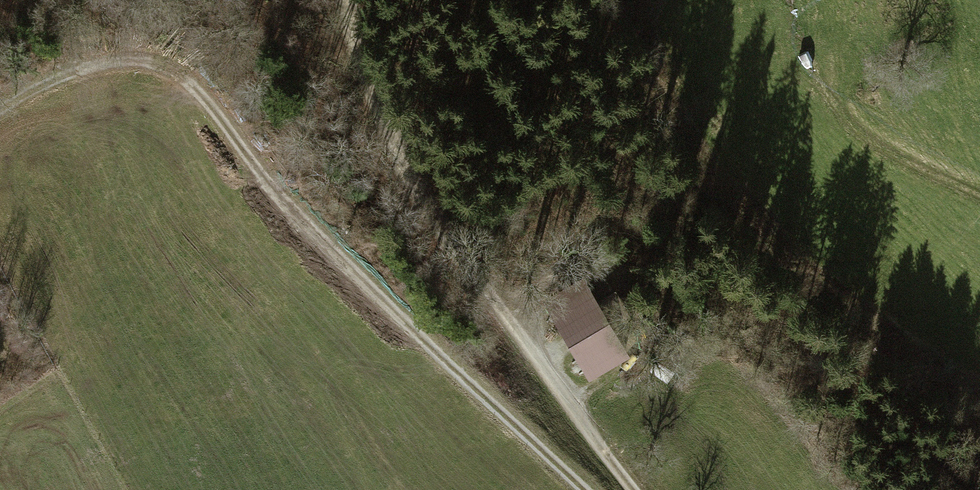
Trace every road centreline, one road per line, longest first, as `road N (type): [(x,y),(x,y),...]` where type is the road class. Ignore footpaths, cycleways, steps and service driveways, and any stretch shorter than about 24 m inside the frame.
road 1 (track): [(587,489),(301,222),(202,89),(137,66),(85,74),(0,113)]
road 2 (track): [(343,0),(381,107),(438,222),(636,489)]
road 3 (track): [(785,0),(806,67),(837,114),(880,155),(979,200)]

